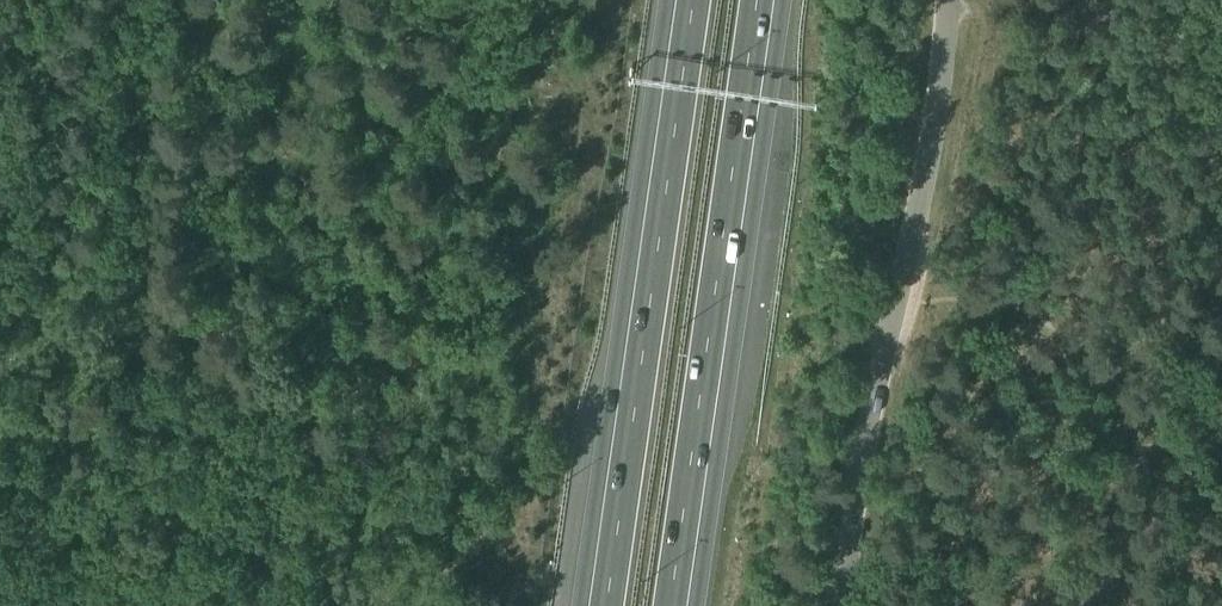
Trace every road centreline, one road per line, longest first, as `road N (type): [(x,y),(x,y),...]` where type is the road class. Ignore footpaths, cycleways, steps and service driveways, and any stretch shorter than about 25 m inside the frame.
road 1 (unclassified): [(858,605),(956,0)]
road 2 (motorway): [(679,605),(767,0)]
road 3 (motorway): [(685,0),(597,605)]

